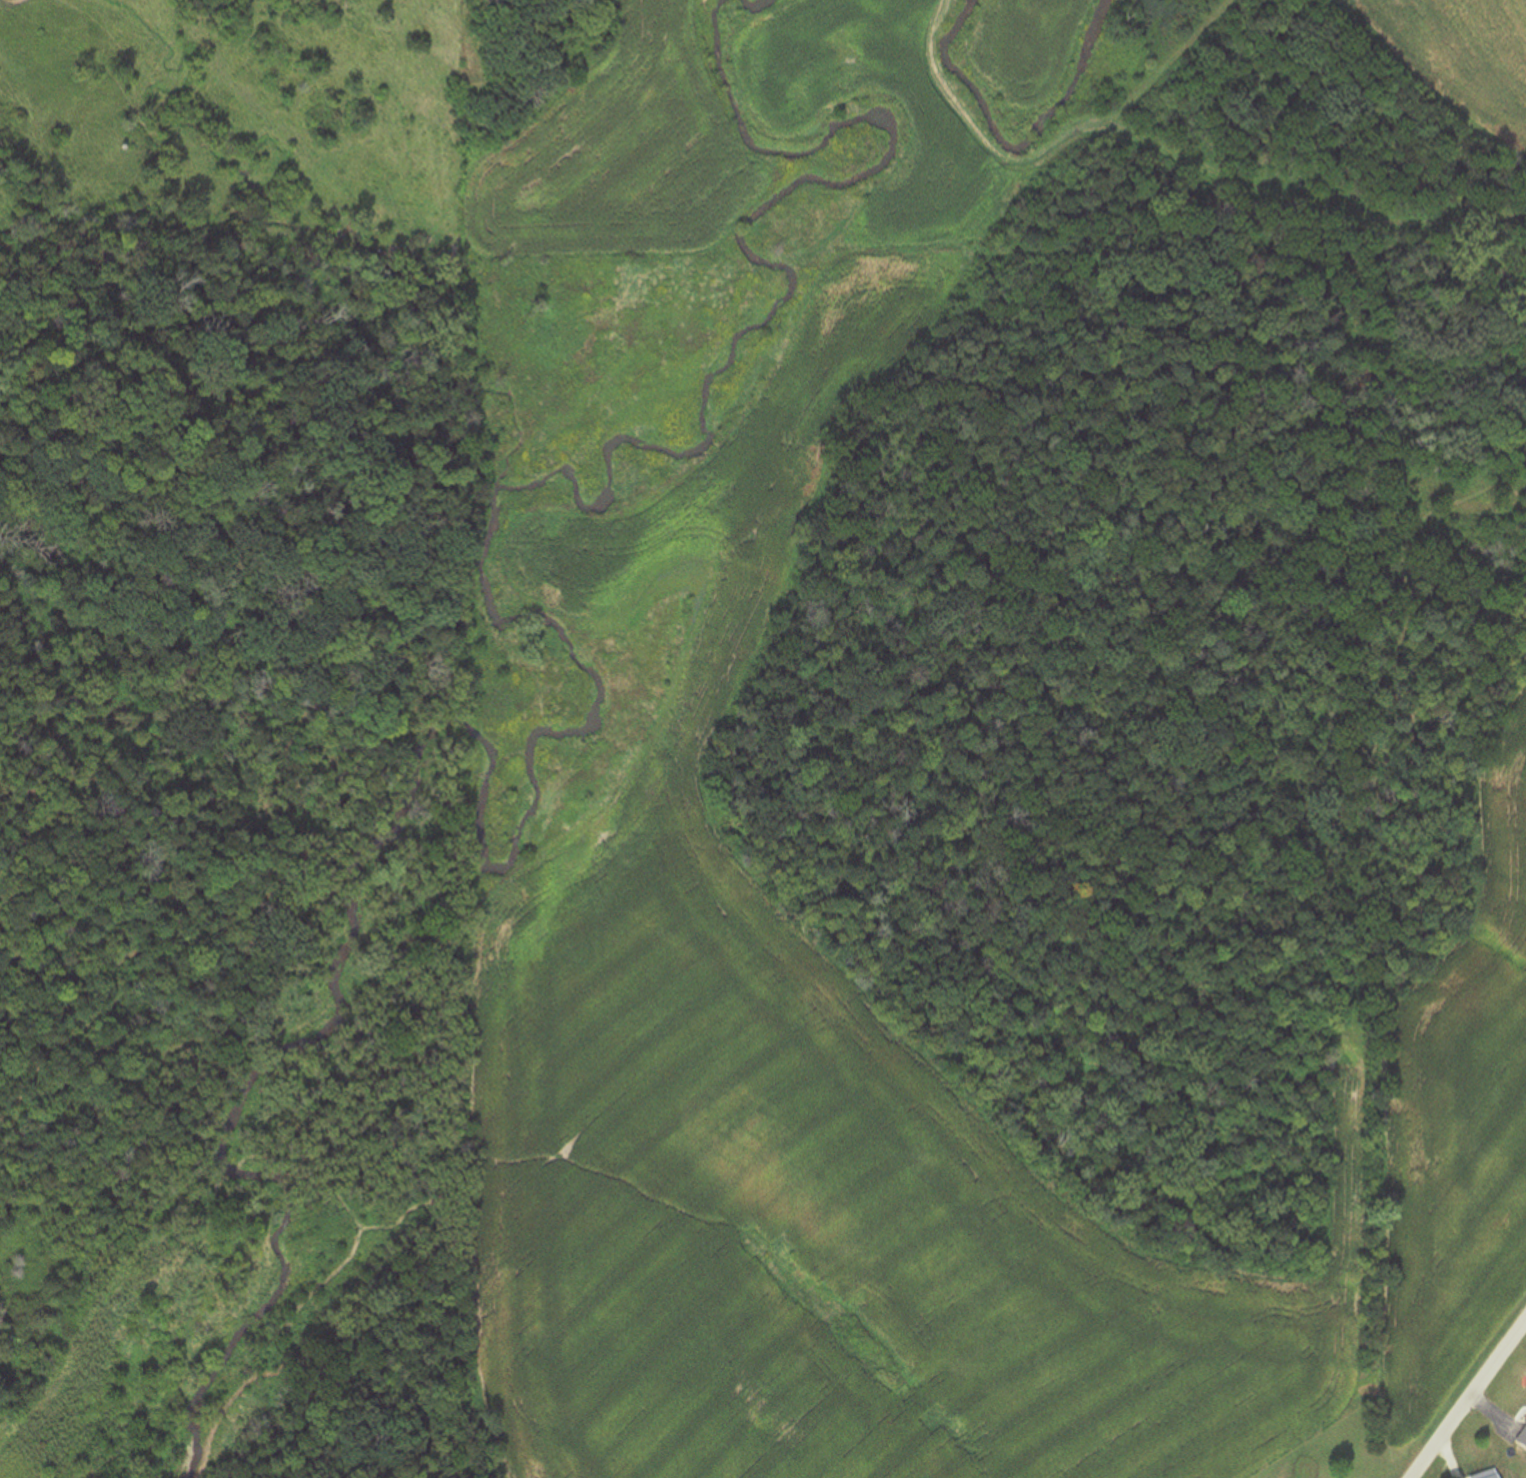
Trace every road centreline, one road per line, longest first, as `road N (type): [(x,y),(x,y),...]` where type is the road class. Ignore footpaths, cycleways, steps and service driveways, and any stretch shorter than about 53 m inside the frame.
road 1 (residential): [(1414,1477),(1525,1323)]

